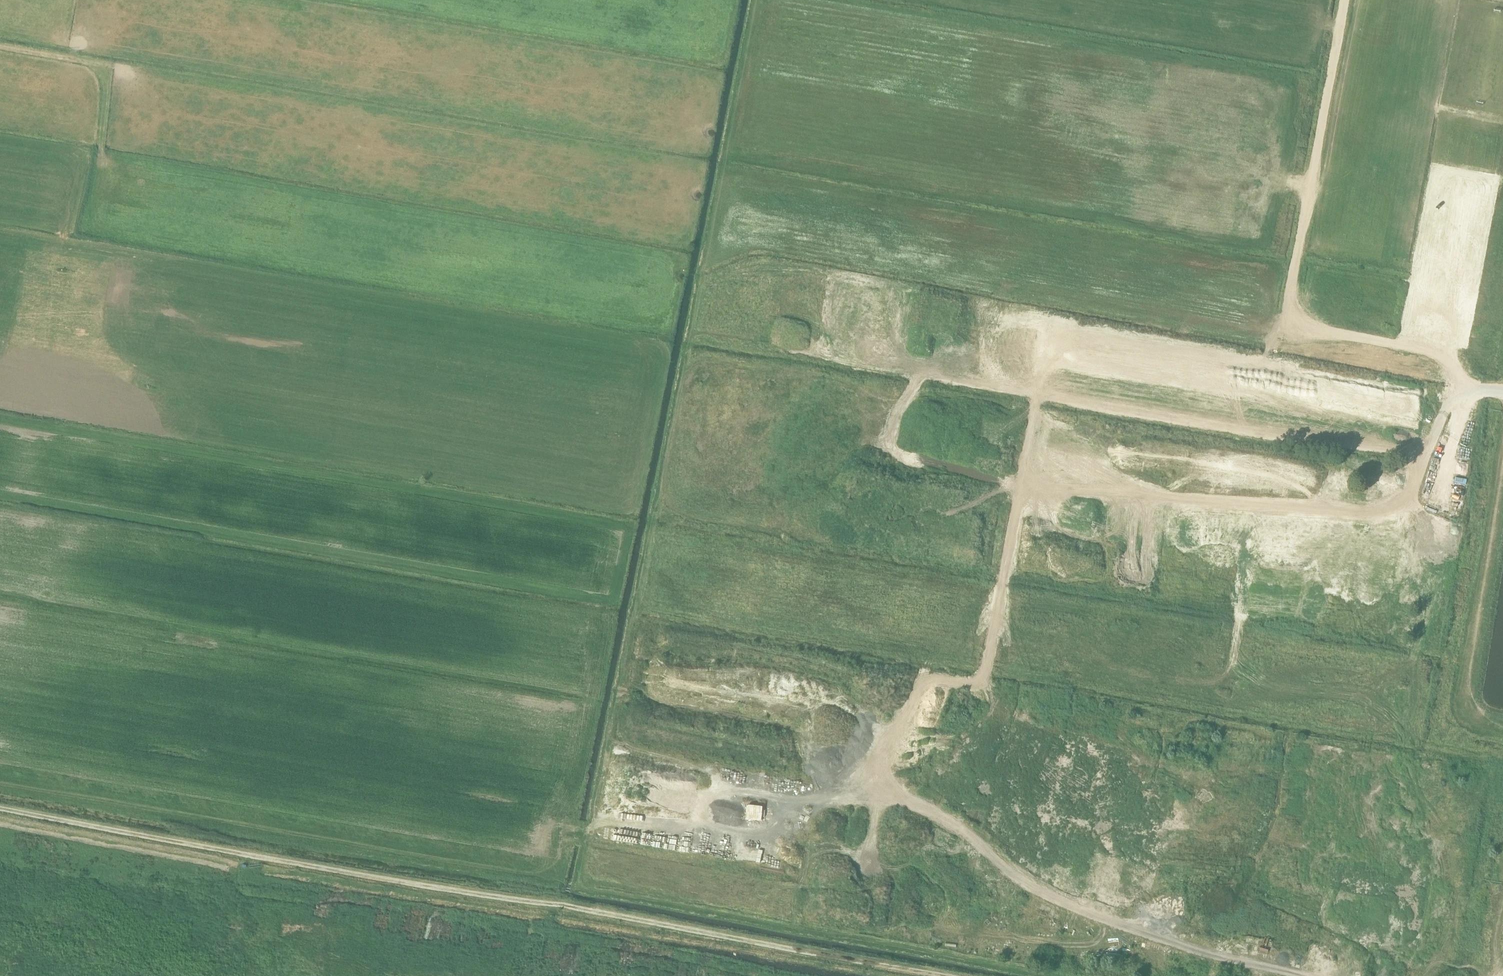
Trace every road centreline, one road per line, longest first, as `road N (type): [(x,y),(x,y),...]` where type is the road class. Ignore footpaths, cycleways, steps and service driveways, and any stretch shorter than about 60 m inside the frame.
road 1 (track): [(0,809),(945,975)]
road 2 (residential): [(1051,269),(997,256),(983,237),(1019,52)]
road 3 (residential): [(1291,318),(1051,269)]
road 4 (residential): [(1323,107),(1291,318)]
road 5 (residential): [(1053,58),(1248,93)]
road 6 (residential): [(1291,318),(1439,353),(1477,372)]
road 7 (residential): [(1323,107),(1486,139),(1502,150)]

